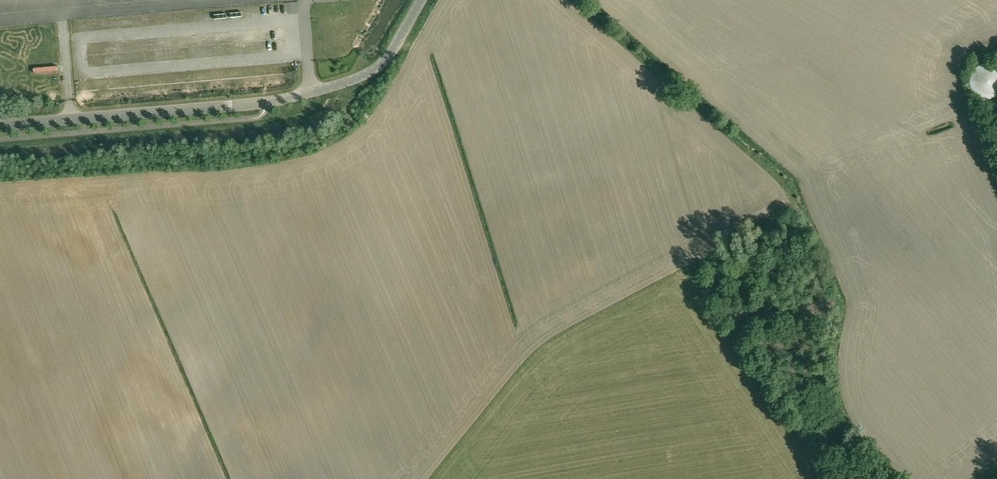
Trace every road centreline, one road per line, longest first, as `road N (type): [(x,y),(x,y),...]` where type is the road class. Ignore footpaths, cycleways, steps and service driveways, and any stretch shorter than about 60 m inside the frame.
road 1 (tertiary): [(0,126),(268,103),(337,86),(380,65),(421,0)]

